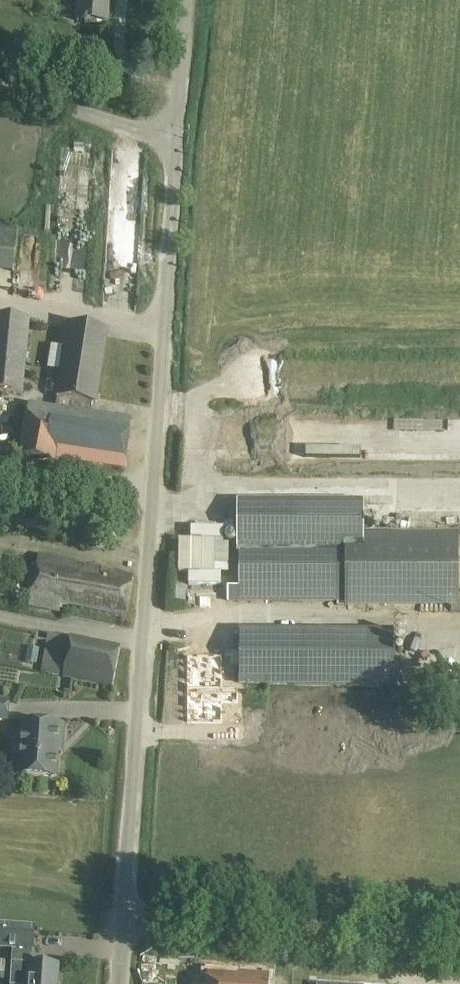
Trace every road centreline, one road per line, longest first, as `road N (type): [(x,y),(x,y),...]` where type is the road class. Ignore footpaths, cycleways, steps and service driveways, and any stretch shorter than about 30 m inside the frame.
road 1 (unclassified): [(127,913),(171,130)]
road 2 (unclassified): [(459,942),(127,913)]
road 3 (unclassified): [(0,83),(171,130)]
road 4 (unclassified): [(171,130),(180,0)]

